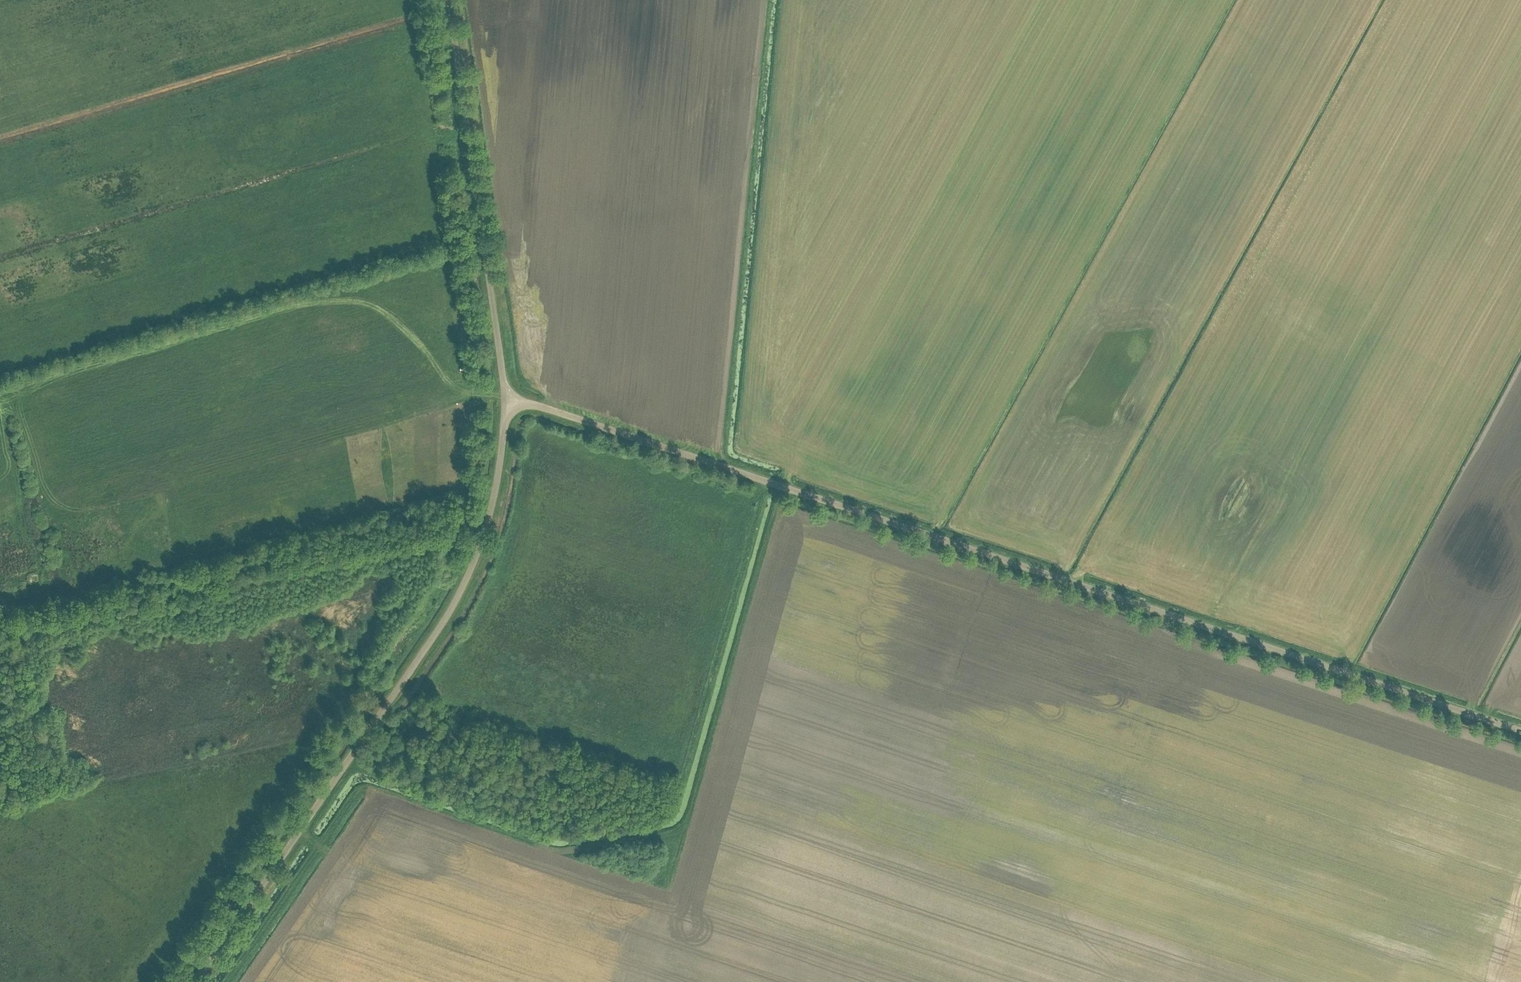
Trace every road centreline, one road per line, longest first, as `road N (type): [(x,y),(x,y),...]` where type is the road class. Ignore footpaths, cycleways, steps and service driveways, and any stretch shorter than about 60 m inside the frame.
road 1 (unclassified): [(1520,731),(507,400)]
road 2 (unclassified): [(195,981),(458,594),(489,516),(507,400)]
road 3 (unclassified): [(507,400),(448,0)]

